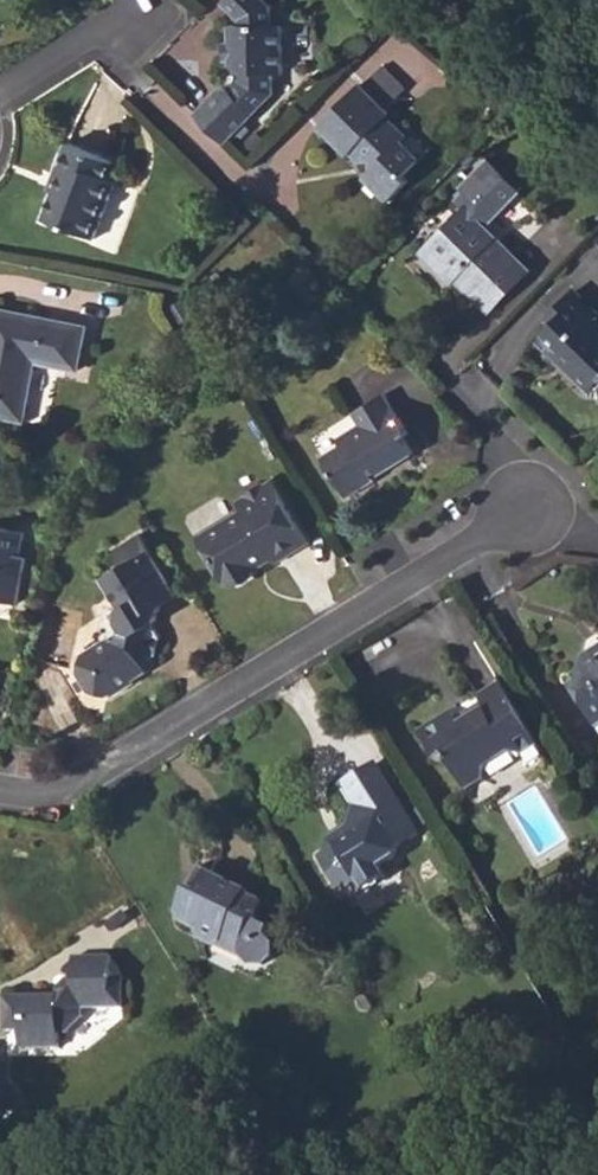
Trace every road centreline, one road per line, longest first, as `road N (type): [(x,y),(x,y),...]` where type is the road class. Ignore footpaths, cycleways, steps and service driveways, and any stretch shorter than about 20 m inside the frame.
road 1 (residential): [(527,514),(70,786),(36,794),(0,787)]

